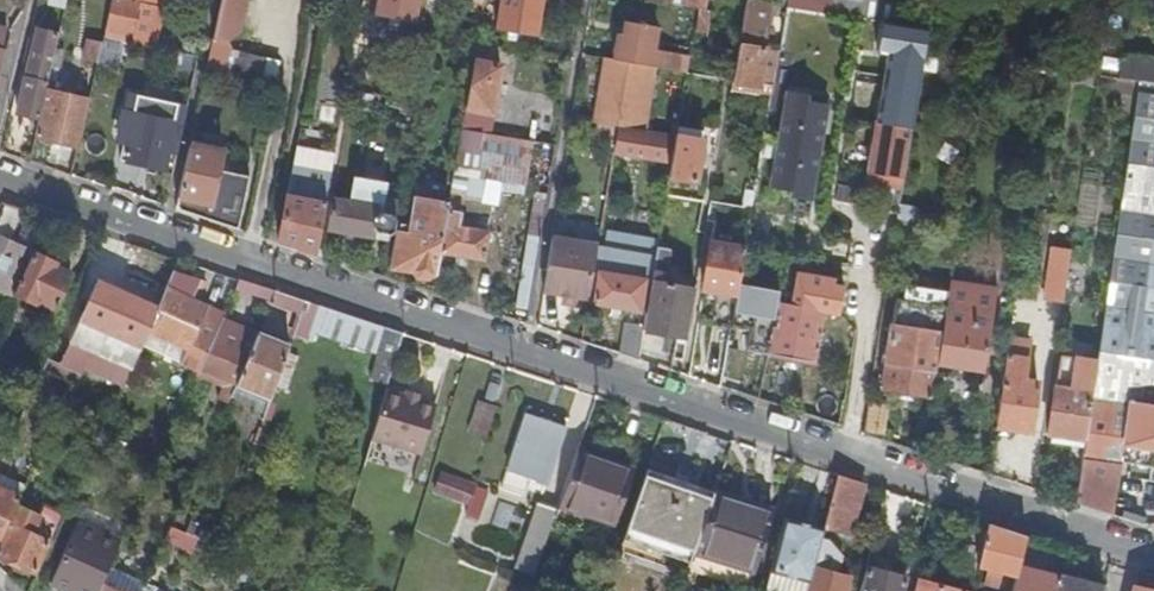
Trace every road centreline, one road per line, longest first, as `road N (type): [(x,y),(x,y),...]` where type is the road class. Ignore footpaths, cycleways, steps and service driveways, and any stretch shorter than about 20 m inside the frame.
road 1 (residential): [(0,179),(1153,547)]

